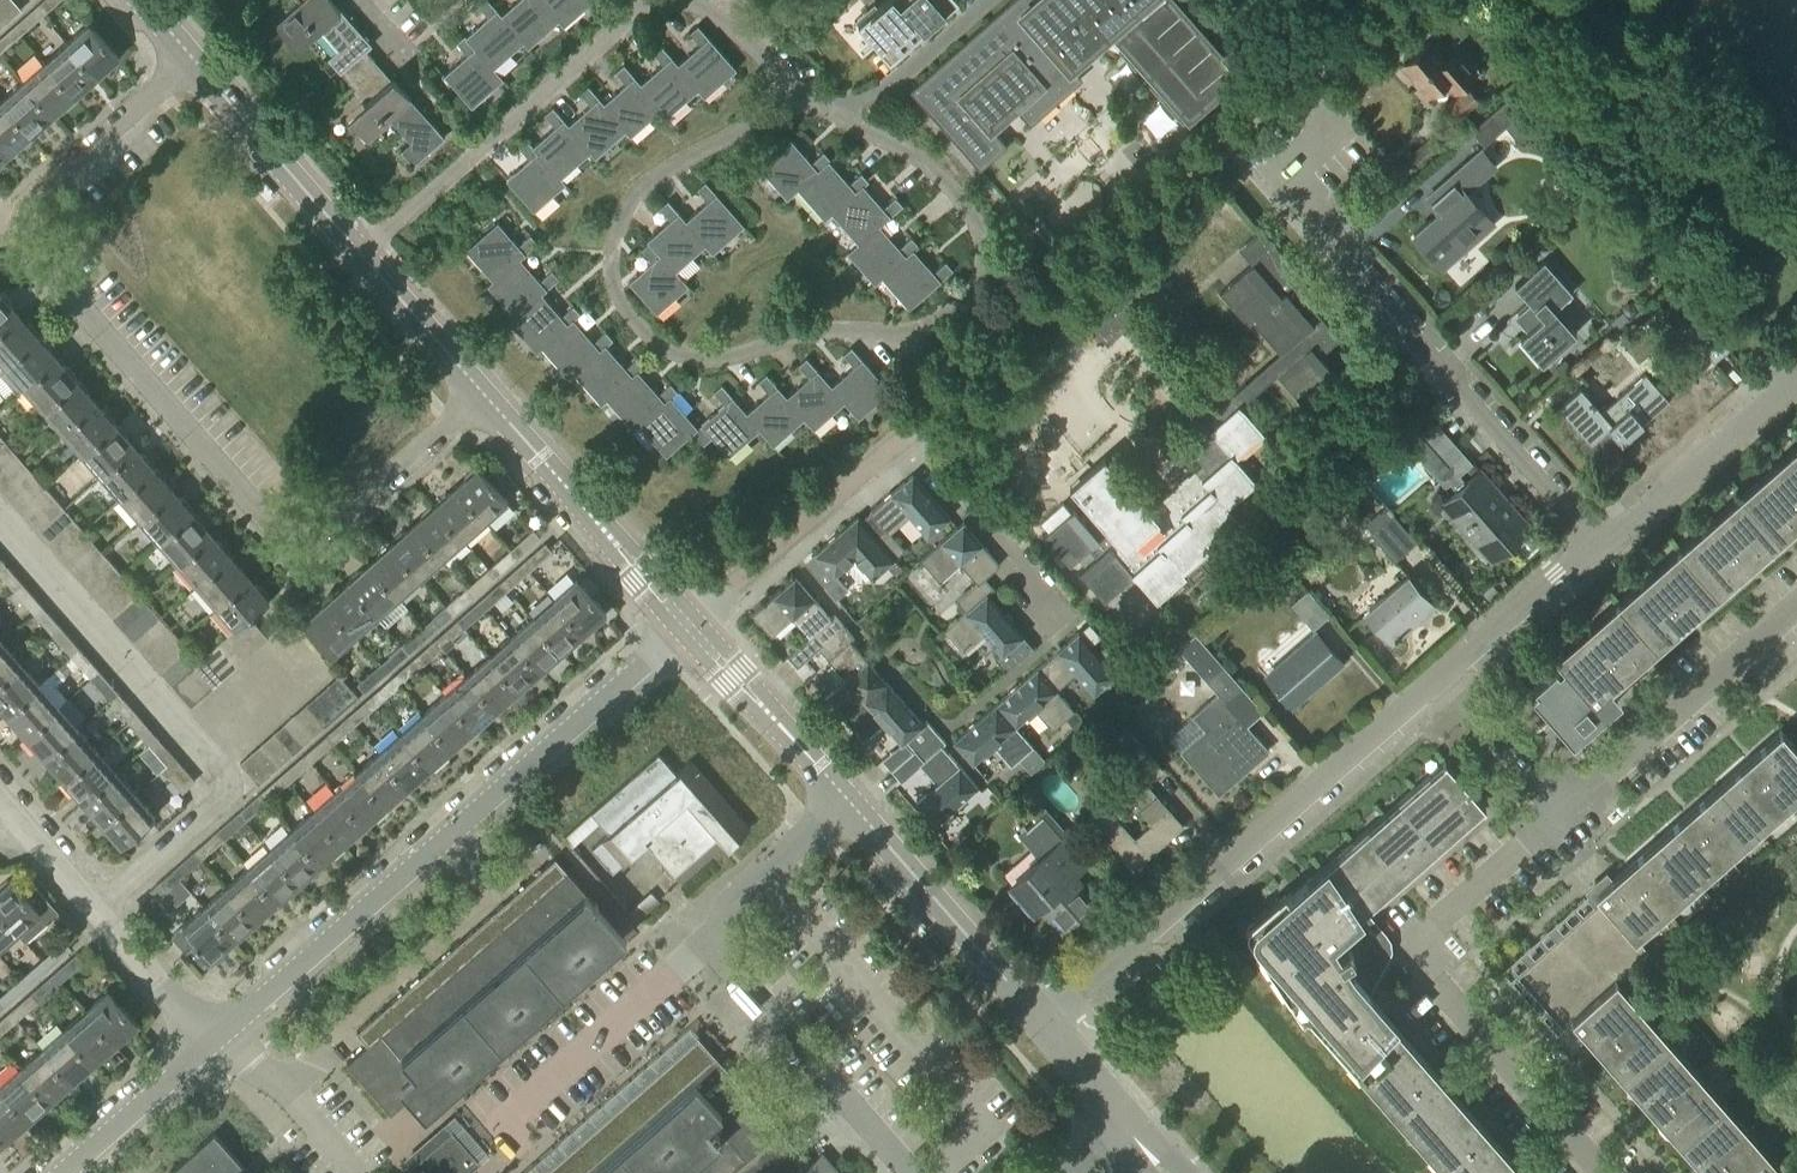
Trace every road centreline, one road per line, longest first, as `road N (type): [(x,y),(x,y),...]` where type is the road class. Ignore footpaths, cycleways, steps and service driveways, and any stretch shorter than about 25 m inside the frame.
road 1 (residential): [(796,89),(771,115),(661,173),(624,214),(613,247),(614,287),(658,344),(715,358),(817,331),(903,332),(940,320),(970,297),(981,241),(960,198),(924,162),(836,115)]
road 2 (residential): [(483,394),(329,532),(301,542),(287,538),(26,245),(21,219),(35,197),(192,59)]
road 3 (residential): [(212,1044),(689,627)]
road 4 (residential): [(1598,543),(1280,176),(1337,126),(1294,77)]
road 5 (residential): [(1049,1031),(1442,675)]
road 6 (residential): [(903,1172),(707,942),(710,916),(845,802)]
road 7 (residential): [(1602,1172),(1430,976),(1422,951),(1427,931),(1565,809)]
road 8 (residential): [(361,255),(649,0)]
road 9 (tertiary): [(689,627),(483,394)]
road 10 (residential): [(212,1044),(9,811)]
road 11 (tertiary): [(1049,1031),(845,802)]
road 12 (residential): [(1565,809),(1796,610)]
road 13 (residential): [(689,627),(909,435)]
road 14 (tertiary): [(361,255),(192,59)]
road 15 (residential): [(1598,543),(1796,378)]
road 16 (tertiary): [(845,802),(689,627)]
road 17 (residential): [(1043,611),(1039,589),(909,435)]
road 18 (residential): [(1442,675),(1598,543)]
road 19 (residential): [(356,1172),(273,1077),(212,1044)]
road 20 (residential): [(65,1172),(212,1044)]
road 21 (residential): [(989,0),(901,78),(836,115)]
road 22 (tertiary): [(483,394),(361,255)]
road 23 (residential): [(1565,809),(1442,675)]
road 24 (residential): [(796,89),(743,38),(687,0)]
road 25 (tertiary): [(1130,1129),(1049,1031)]

